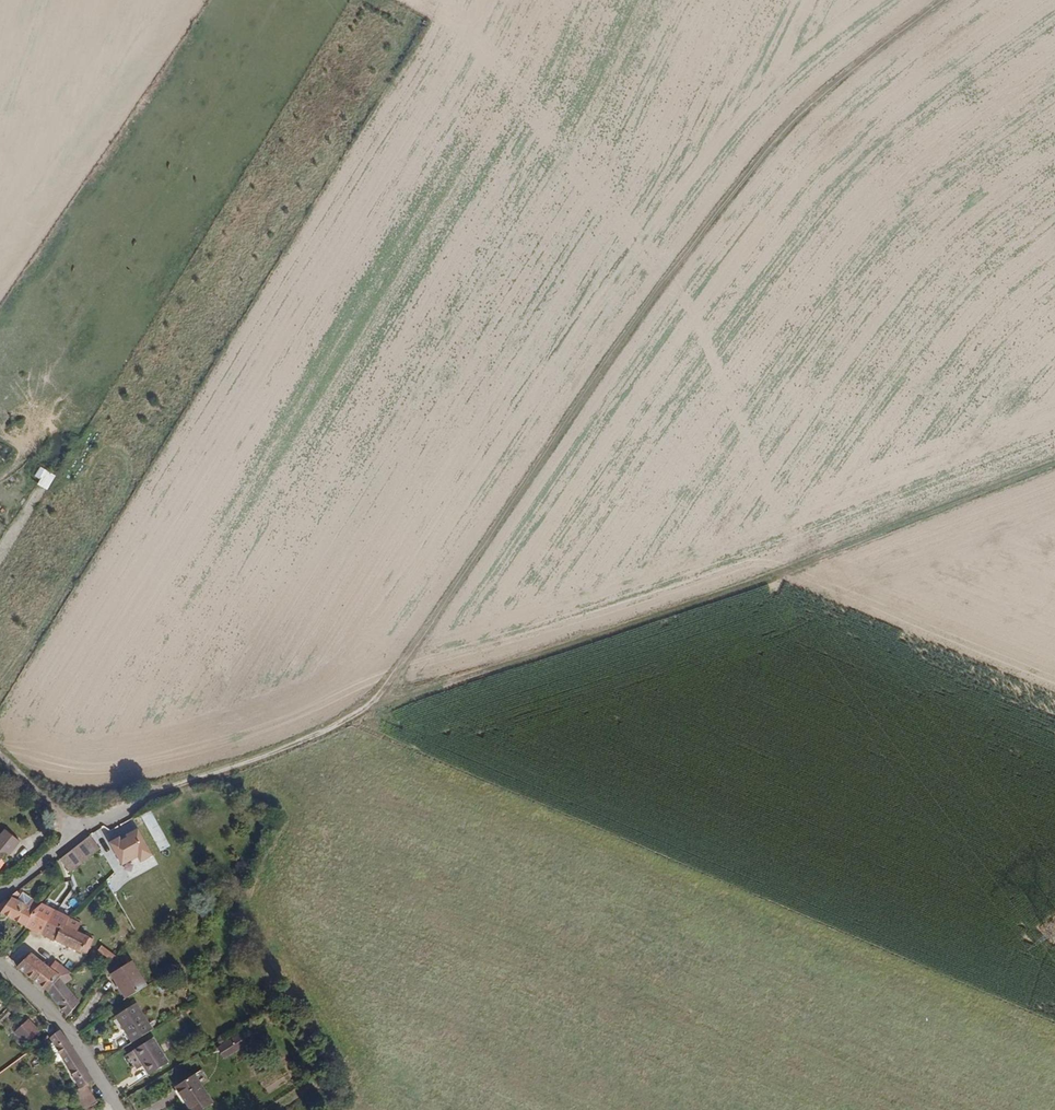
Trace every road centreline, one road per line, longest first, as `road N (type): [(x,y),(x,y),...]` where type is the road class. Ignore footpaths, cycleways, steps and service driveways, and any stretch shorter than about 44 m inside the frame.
road 1 (track): [(932,0),(873,43),(683,249),(380,713),(151,796)]
road 2 (unclassified): [(0,968),(63,1025),(120,1109)]
road 3 (unclassified): [(0,890),(90,825),(151,796)]

